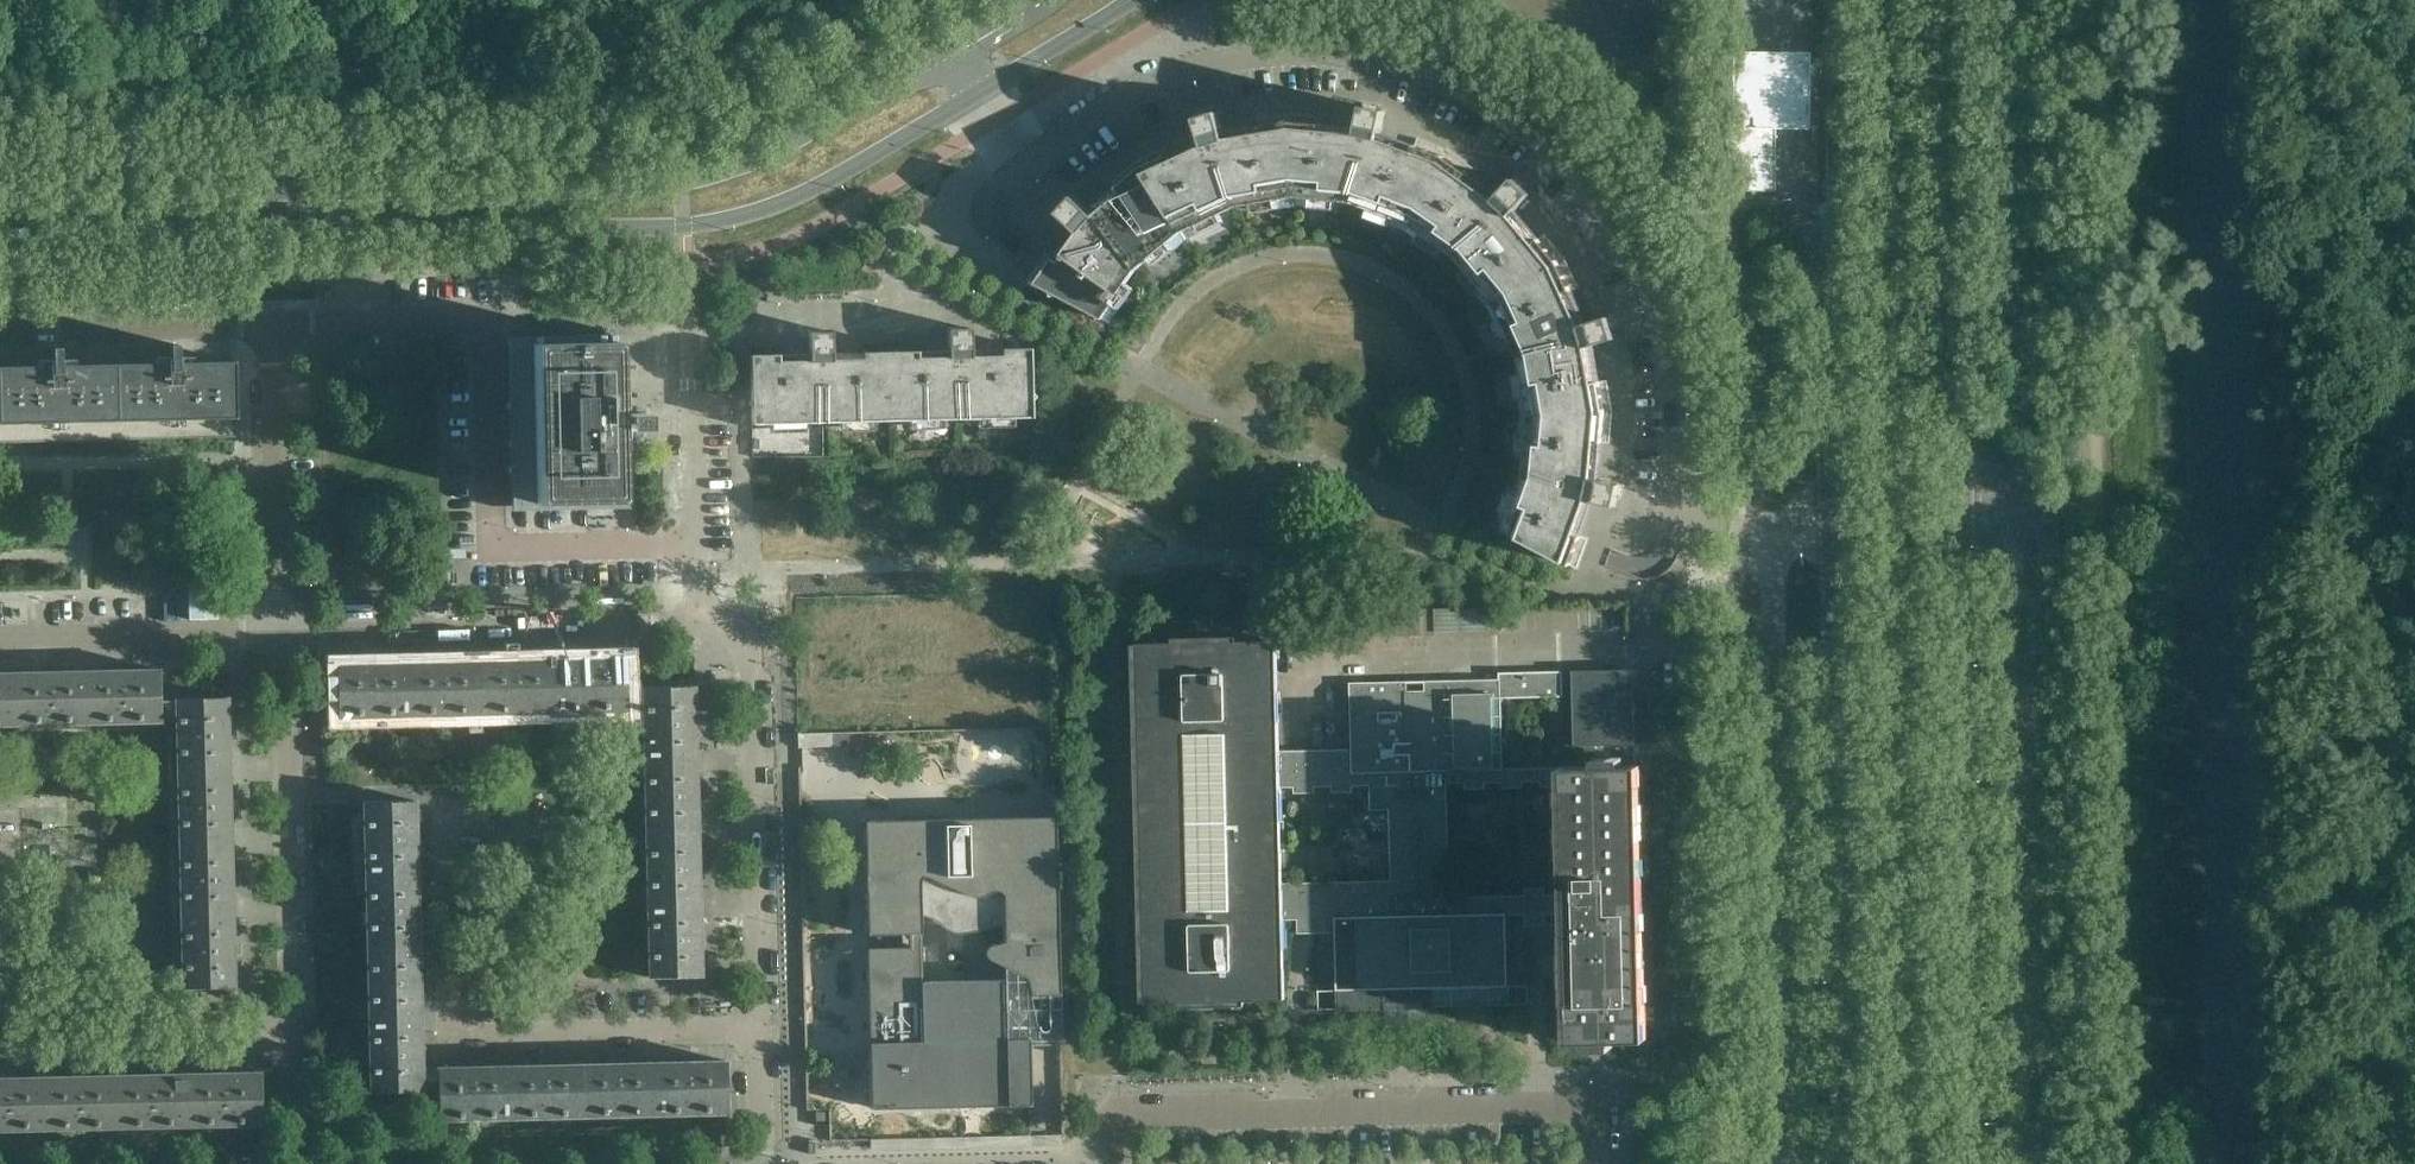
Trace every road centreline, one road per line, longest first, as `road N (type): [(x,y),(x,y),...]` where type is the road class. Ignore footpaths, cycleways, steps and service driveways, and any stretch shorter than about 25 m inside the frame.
road 1 (tertiary): [(1987,1163),(1959,457),(1957,0)]
road 2 (secondary): [(0,235),(688,231),(755,216),(824,186),(976,94)]
road 3 (secondary): [(953,51),(747,168),(687,187),(311,199),(0,195)]
road 4 (residential): [(697,545),(489,549),(488,318),(274,323)]
road 5 (tertiary): [(1836,538),(1853,1163)]
road 6 (residential): [(1026,167),(1114,107),(1179,78),(1280,55),(1389,66),(1445,83),(1513,125),(1582,183)]
road 7 (residential): [(1597,1163),(1594,1108),(1114,1119),(1115,1163)]
road 8 (residential): [(762,1031),(452,1036),(445,807)]
road 9 (tertiary): [(1841,0),(1836,538)]
road 10 (residential): [(1792,537),(1674,512),(1665,351),(1647,291),(1582,183)]
road 11 (residential): [(762,1031),(752,656),(700,622)]
road 12 (residential): [(280,635),(700,622)]
road 13 (residential): [(280,635),(293,1029)]
road 14 (residential): [(274,323),(280,635)]
road 15 (residential): [(293,1029),(0,1034)]
road 16 (residential): [(0,640),(280,635)]
road 17 (residential): [(0,329),(274,323)]
road 18 (secondary): [(976,94),(1131,0)]
road 19 (residential): [(697,545),(690,388)]
road 20 (residential): [(293,1029),(295,1163)]
road 21 (residential): [(765,1163),(762,1031)]

